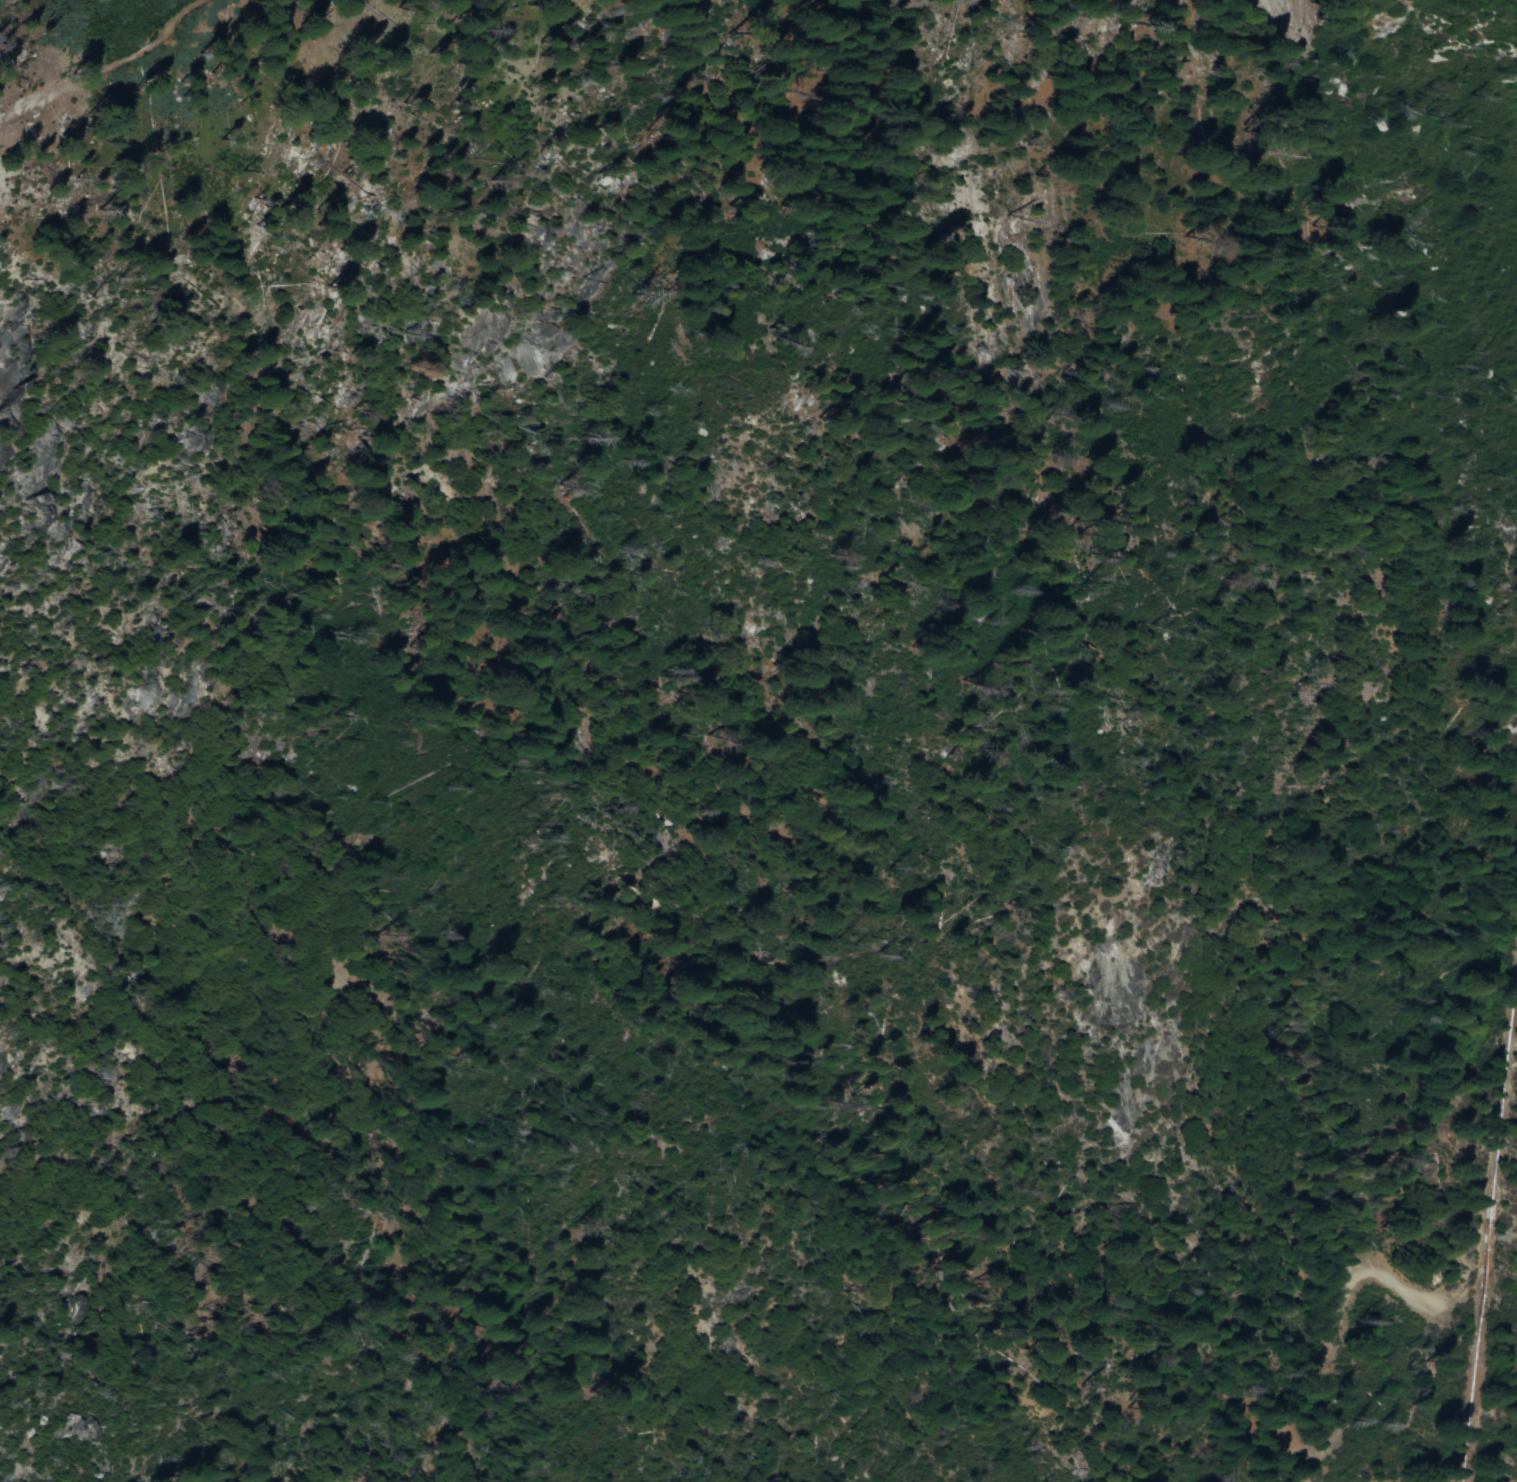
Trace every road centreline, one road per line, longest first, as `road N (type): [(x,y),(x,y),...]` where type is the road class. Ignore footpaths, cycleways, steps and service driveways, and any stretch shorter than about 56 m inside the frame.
road 1 (track): [(0,114),(226,0)]

